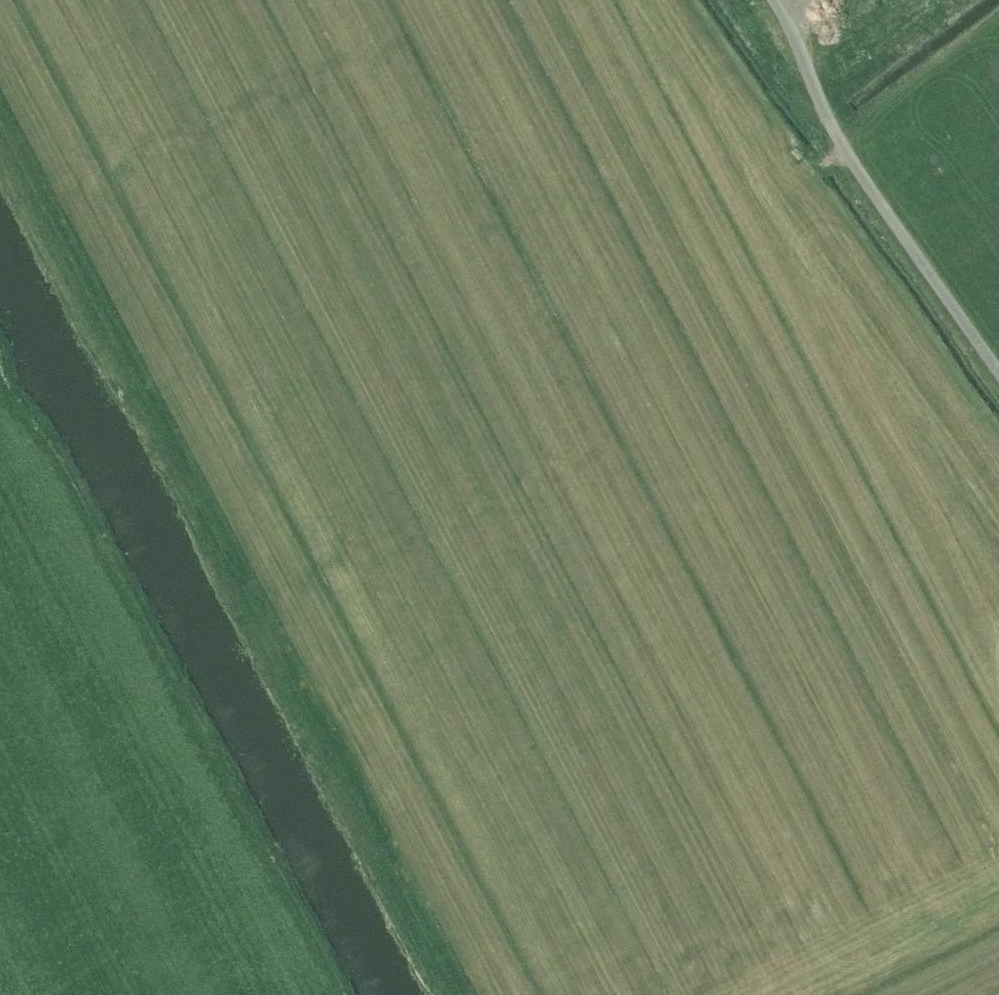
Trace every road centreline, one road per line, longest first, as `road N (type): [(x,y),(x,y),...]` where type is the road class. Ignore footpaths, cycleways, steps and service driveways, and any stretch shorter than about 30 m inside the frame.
road 1 (track): [(998,377),(845,148),(773,0)]
road 2 (track): [(796,183),(998,23)]

